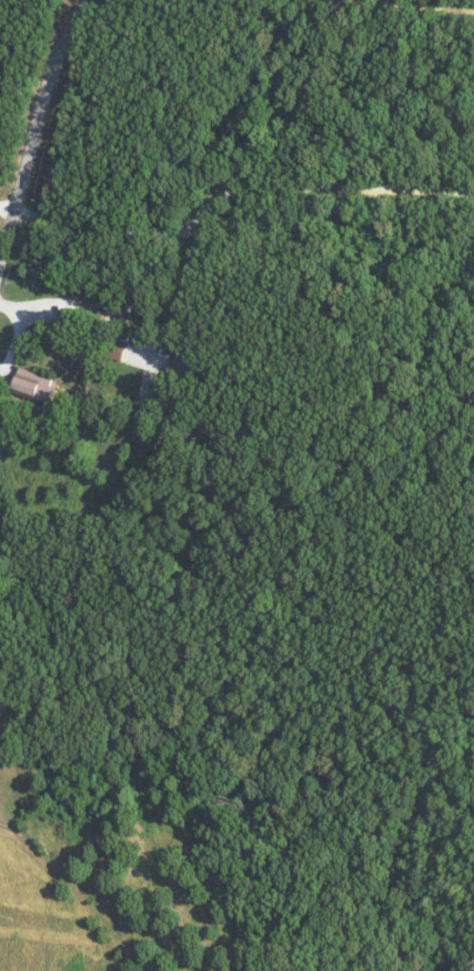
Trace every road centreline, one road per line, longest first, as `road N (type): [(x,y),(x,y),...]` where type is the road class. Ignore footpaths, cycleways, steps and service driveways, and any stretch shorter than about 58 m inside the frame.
road 1 (residential): [(0,262),(53,68),(85,0)]

